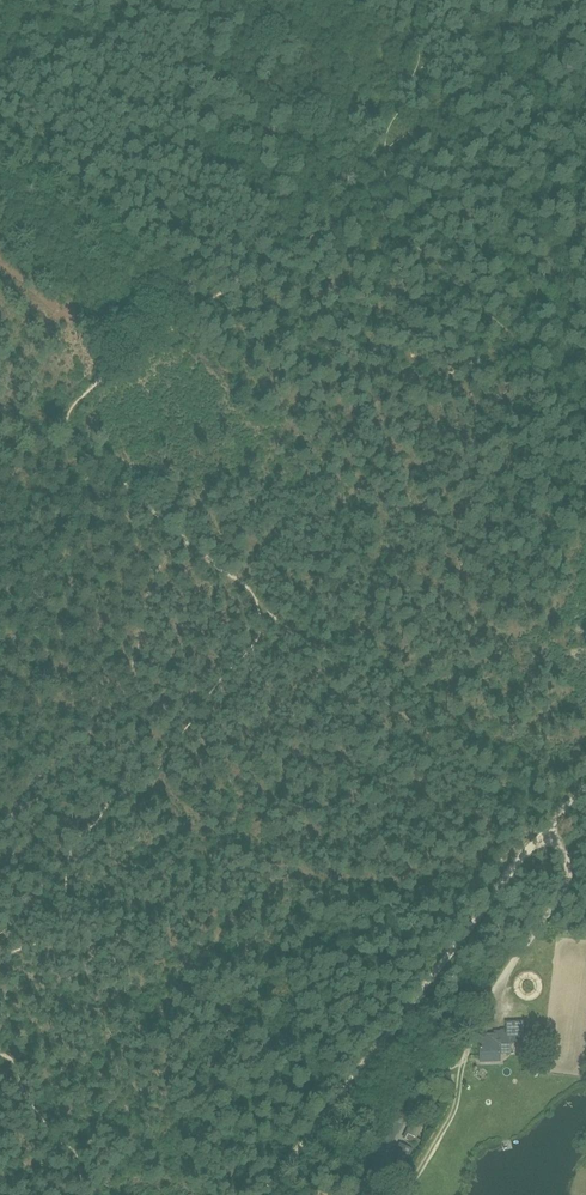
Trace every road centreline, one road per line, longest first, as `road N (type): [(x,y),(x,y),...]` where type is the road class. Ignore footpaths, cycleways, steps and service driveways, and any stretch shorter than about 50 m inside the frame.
road 1 (track): [(264,1194),(585,780)]

